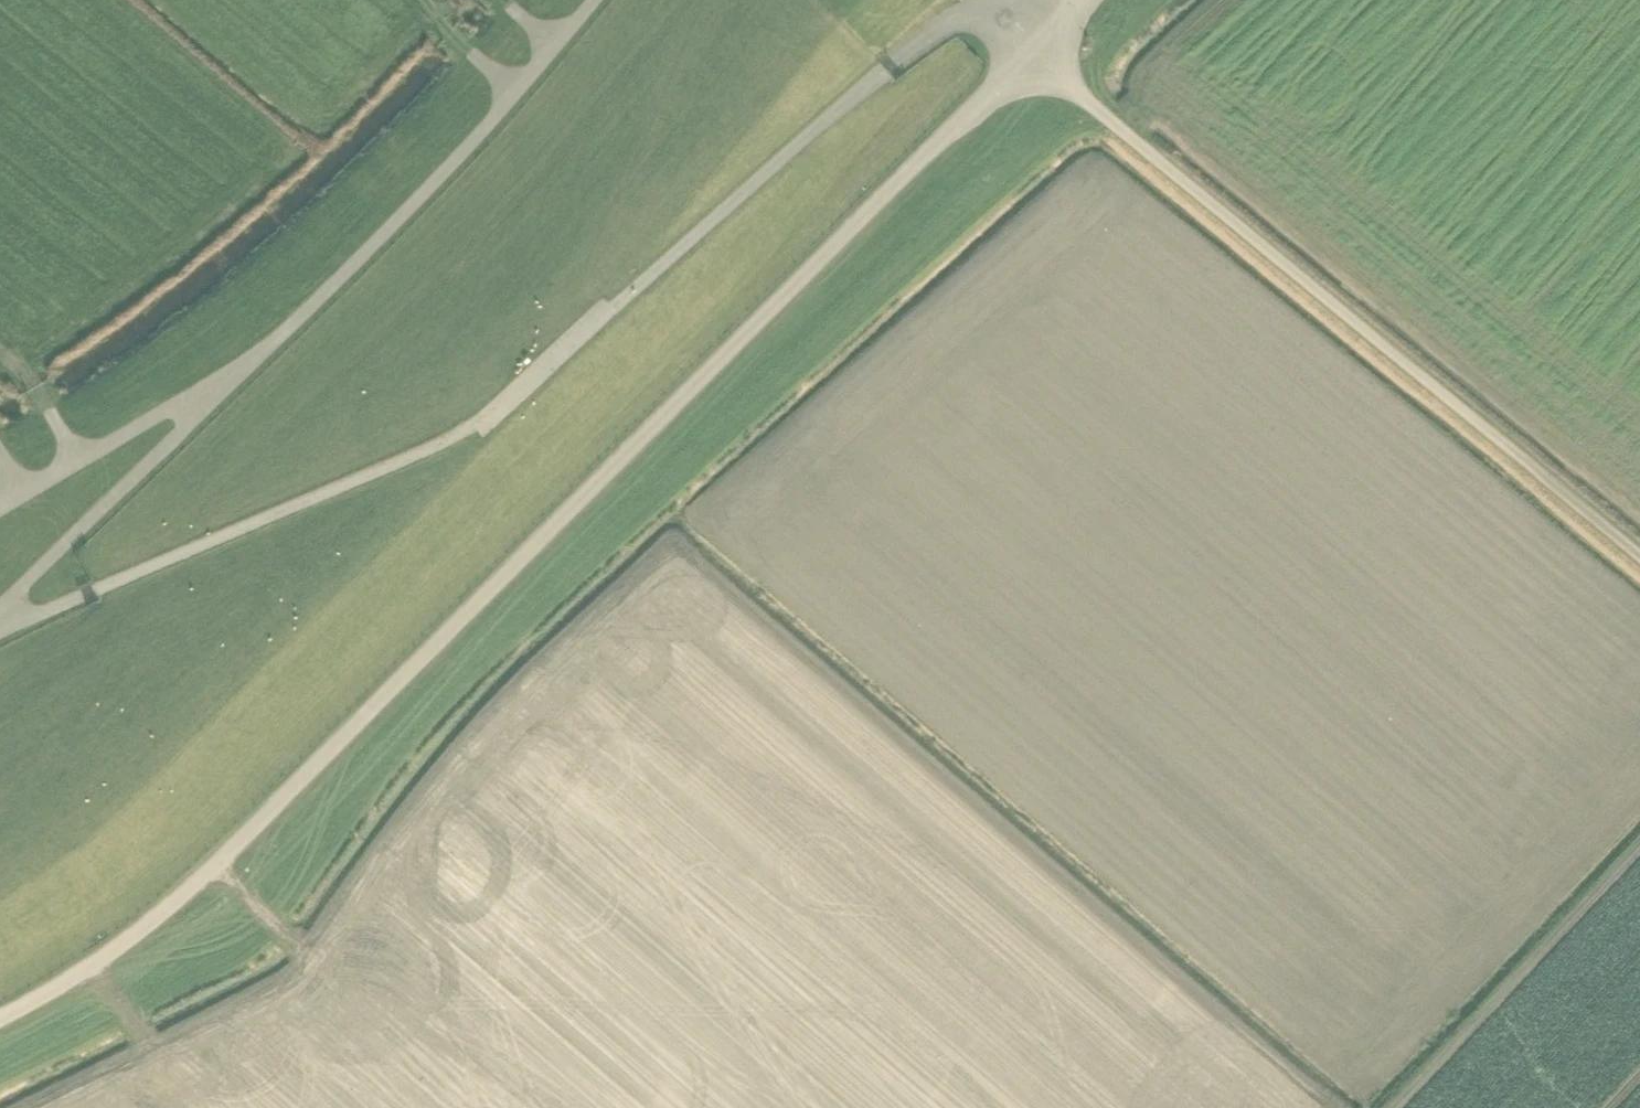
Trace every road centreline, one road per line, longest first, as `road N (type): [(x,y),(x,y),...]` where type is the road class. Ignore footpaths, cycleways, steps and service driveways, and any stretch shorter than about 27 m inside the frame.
road 1 (unclassified): [(0,1019),(127,941),(225,856),(1033,52)]
road 2 (unclassified): [(1639,554),(1033,52)]

